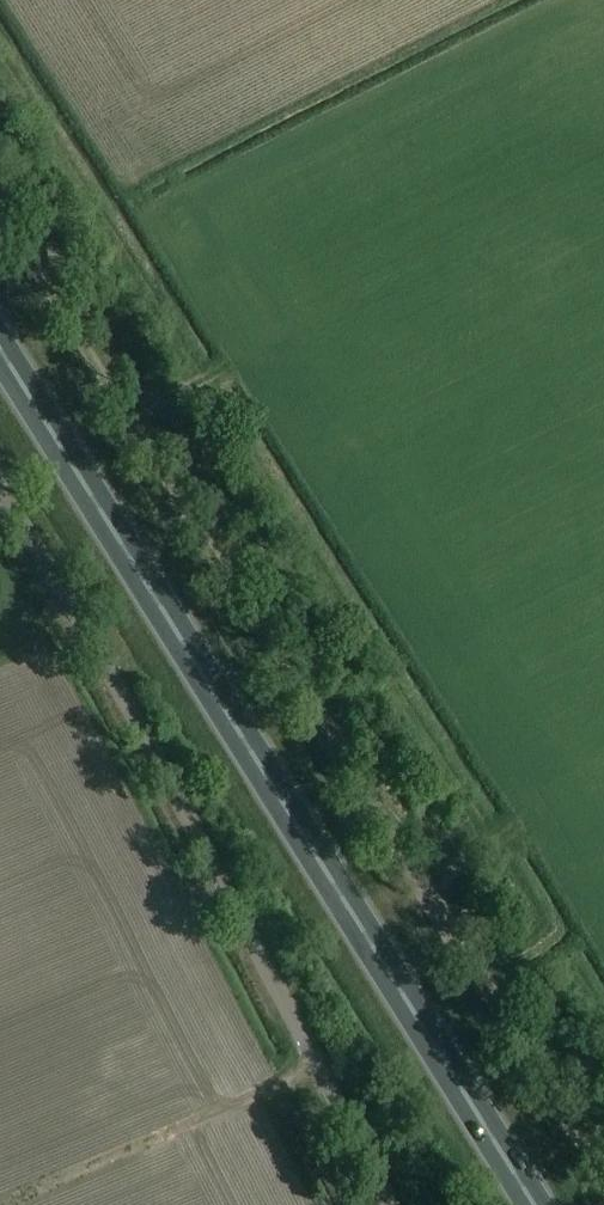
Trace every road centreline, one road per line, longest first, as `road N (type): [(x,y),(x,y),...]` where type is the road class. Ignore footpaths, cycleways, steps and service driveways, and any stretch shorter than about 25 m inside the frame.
road 1 (track): [(603,1178),(0,210)]
road 2 (trunk): [(537,1204),(0,345)]
road 3 (unclassified): [(0,491),(85,627),(389,1204)]

